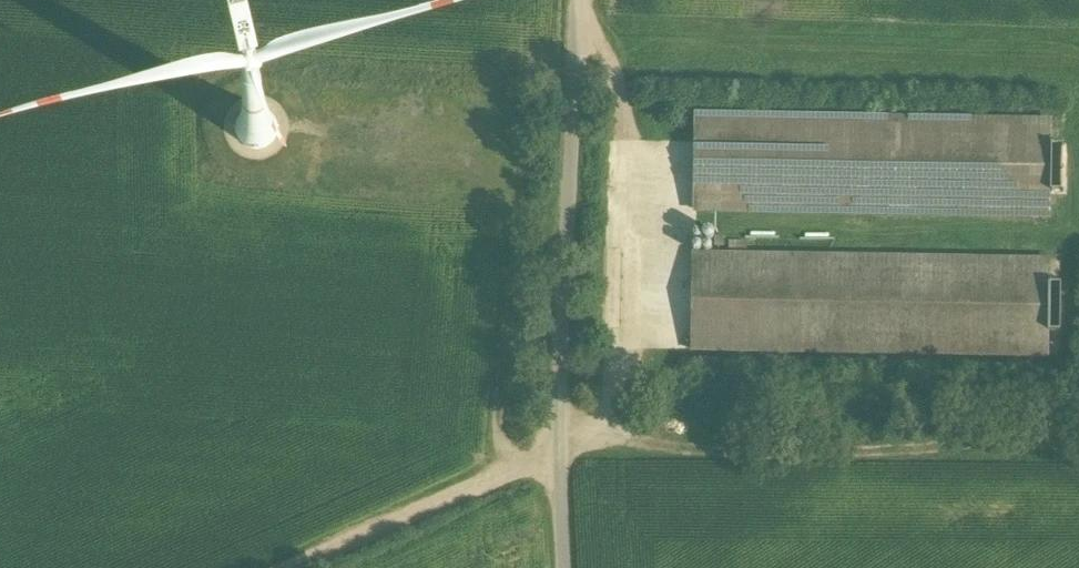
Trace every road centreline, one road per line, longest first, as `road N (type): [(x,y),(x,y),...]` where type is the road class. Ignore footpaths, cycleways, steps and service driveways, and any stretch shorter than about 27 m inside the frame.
road 1 (unclassified): [(568,567),(559,458),(580,0)]
road 2 (track): [(1078,445),(853,457),(642,451),(597,441),(559,458)]
road 3 (track): [(504,480),(517,151),(395,143)]
road 4 (track): [(288,567),(559,458)]

